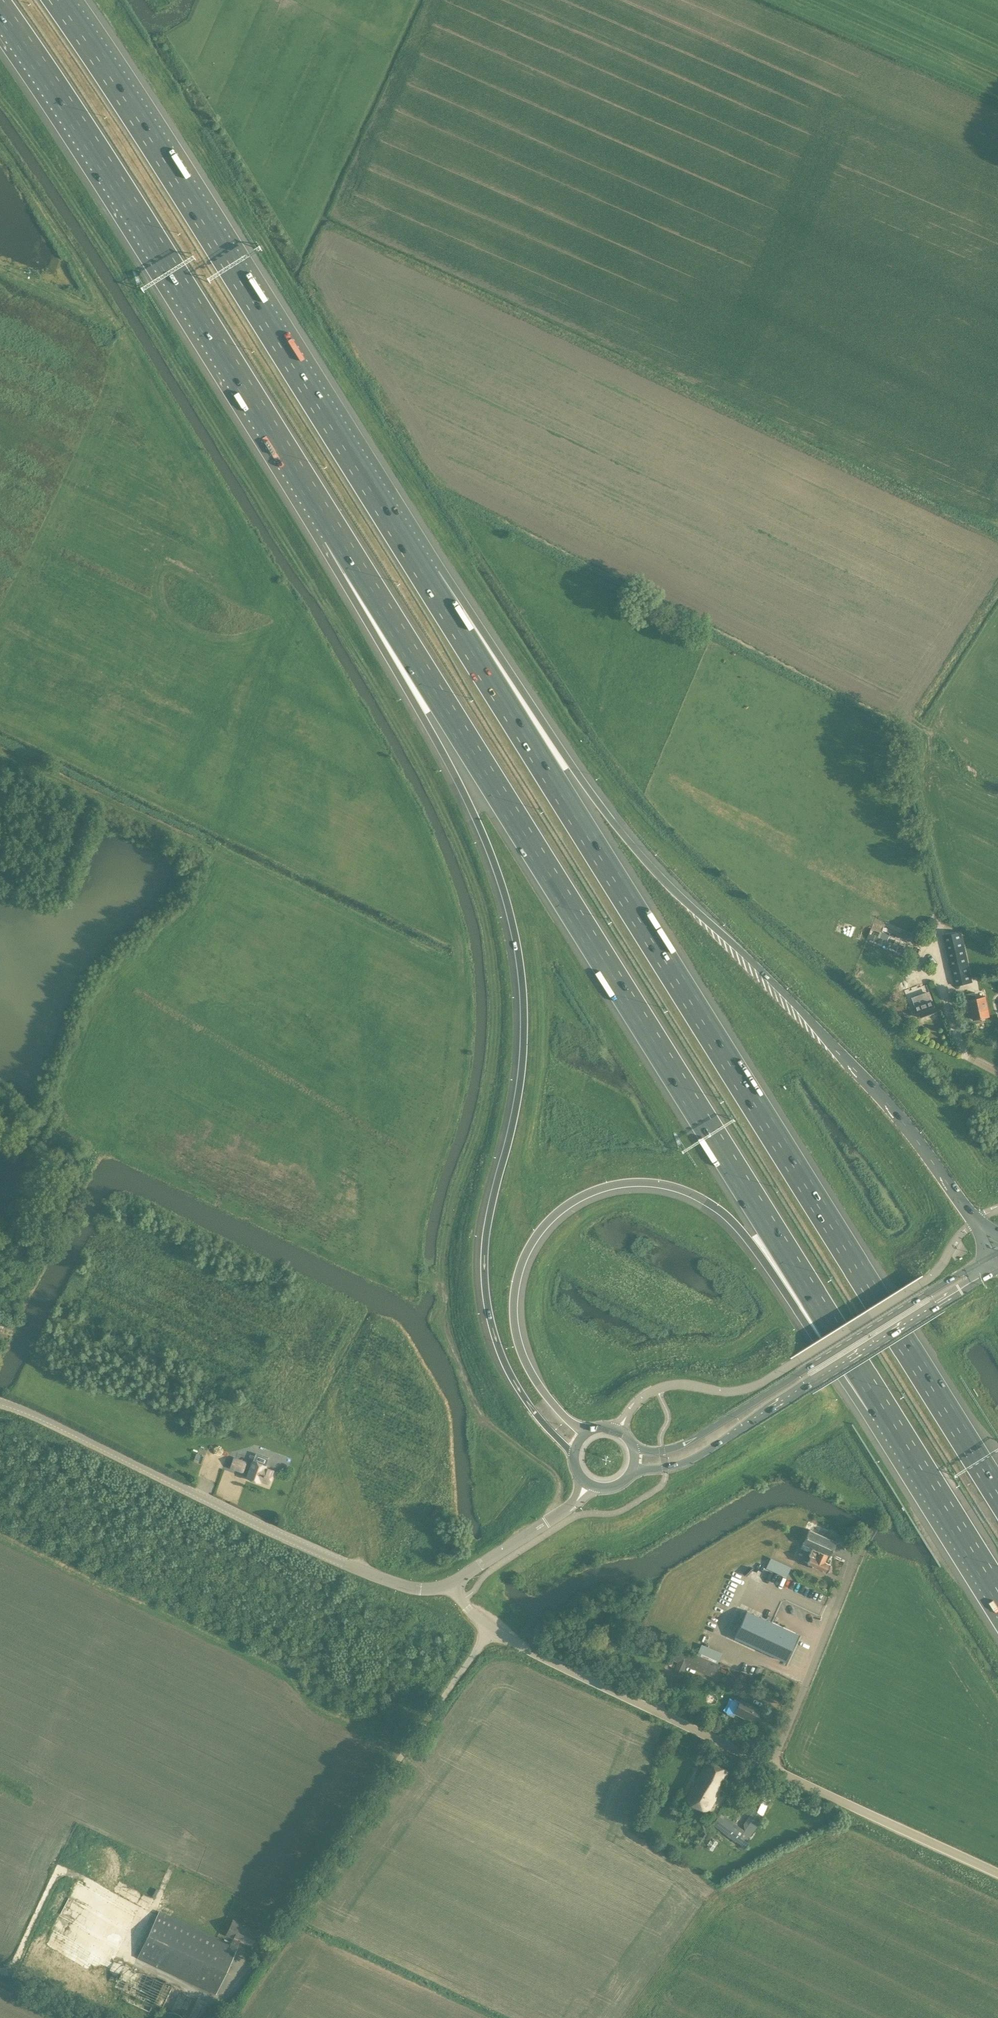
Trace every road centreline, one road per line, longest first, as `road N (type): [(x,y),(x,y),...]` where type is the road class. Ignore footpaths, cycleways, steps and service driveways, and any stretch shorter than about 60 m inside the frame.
road 1 (motorway): [(997,1493),(423,574)]
road 2 (motorway): [(336,533),(881,1403)]
road 3 (motorway): [(336,533),(386,656),(479,825),(507,901),(521,968),(523,1051),(487,1231),(485,1287),(514,1382),(575,1457)]
road 4 (motorway): [(975,1221),(897,1114),(678,897),(594,796),(506,665),(423,574)]
road 5 (motorway): [(591,1431),(559,1410),(531,1372),(516,1329),(515,1290),(525,1256),(550,1220),(582,1196),(625,1184),(679,1190),(729,1219),(833,1361),(881,1403)]
road 6 (motorway): [(423,574),(57,0)]
road 7 (motorway): [(0,10),(336,533)]
road 8 (unclassified): [(0,1398),(394,1584),(452,1584)]
road 9 (unclassified): [(975,1221),(931,1276),(761,1385),(659,1390),(632,1408),(618,1430)]
road 10 (primary): [(633,1470),(691,1460),(997,1271)]
road 11 (primary): [(994,1254),(689,1441),(634,1448)]
road 12 (unclassified): [(277,1941),(496,1631)]
road 13 (unclassified): [(771,1767),(496,1631)]
road 14 (unclassified): [(997,1875),(771,1767)]
road 15 (unclassified): [(771,1767),(856,1562)]
road 16 (motorway): [(881,1403),(997,1592)]
road 17 (unclassified): [(452,1584),(574,1506),(588,1483)]

